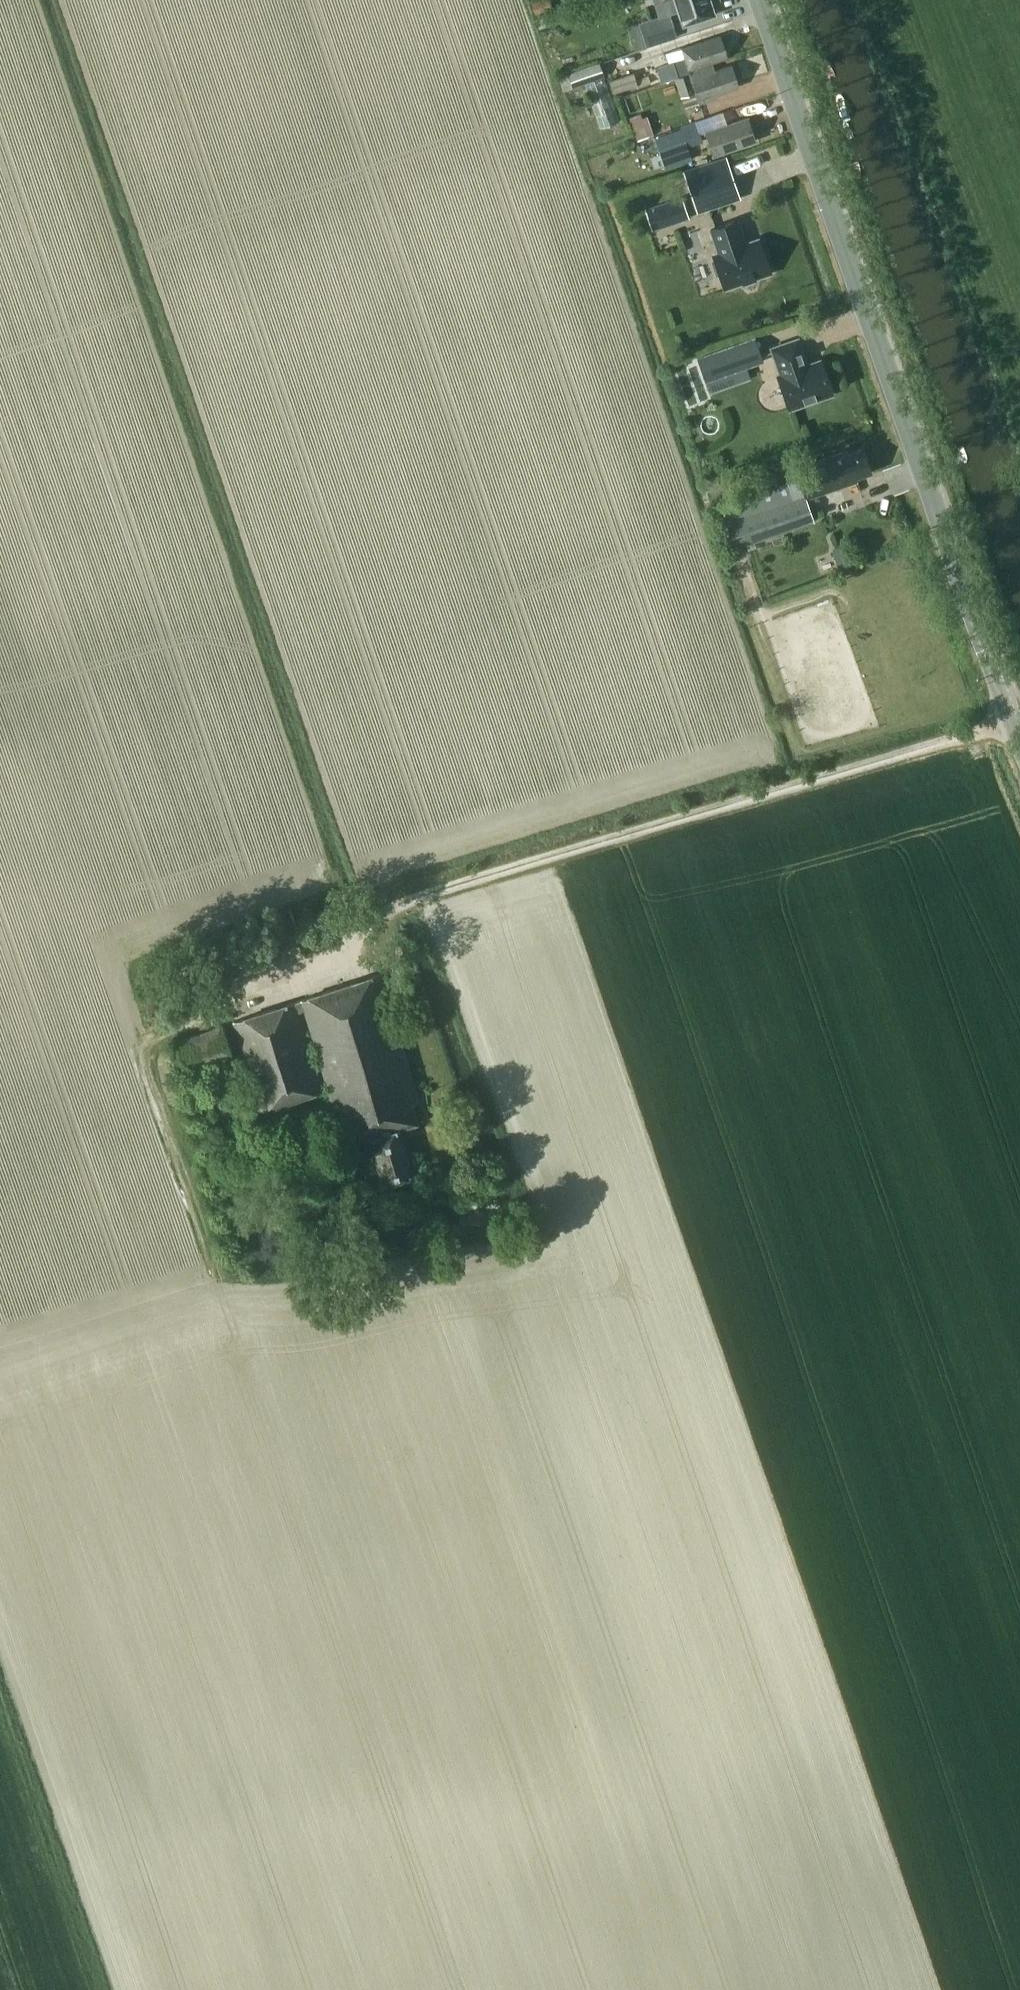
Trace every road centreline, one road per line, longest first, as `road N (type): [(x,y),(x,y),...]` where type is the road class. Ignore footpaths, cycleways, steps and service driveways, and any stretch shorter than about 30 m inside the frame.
road 1 (secondary): [(1019,739),(760,0)]

